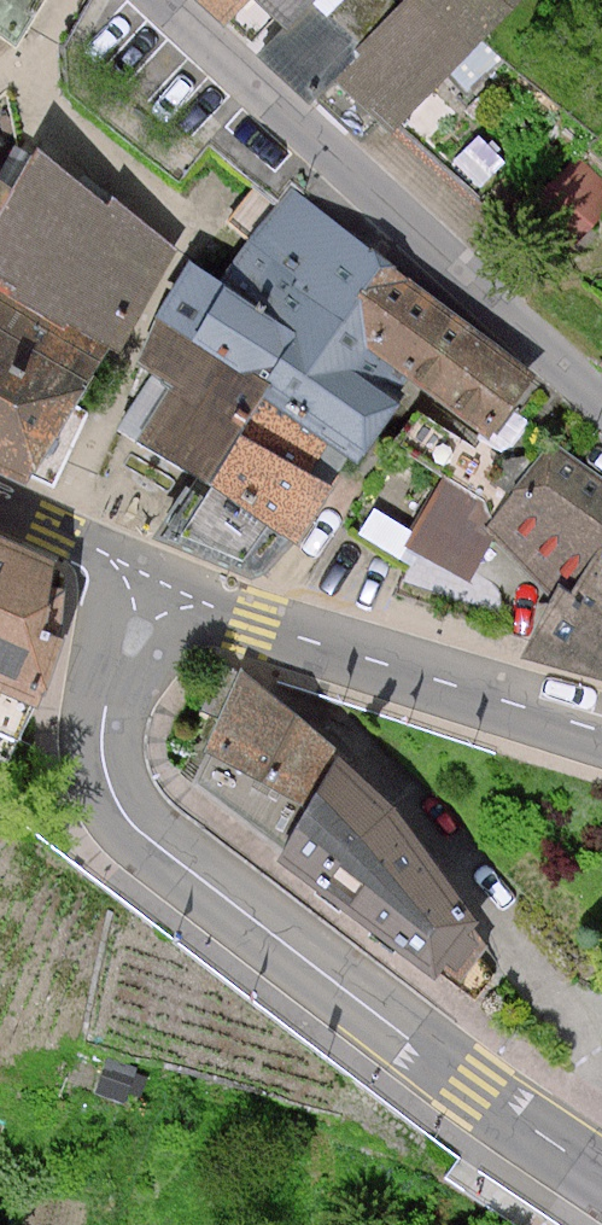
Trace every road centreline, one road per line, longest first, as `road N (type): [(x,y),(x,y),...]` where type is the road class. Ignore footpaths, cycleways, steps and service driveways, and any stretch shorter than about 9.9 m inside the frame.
road 1 (tertiary): [(161,585),(102,723),(116,802),(140,833),(475,1090),(601,1176)]
road 2 (residential): [(601,394),(186,0)]
road 3 (tertiary): [(601,732),(257,625),(161,585)]
road 4 (tertiary): [(161,585),(0,505)]

